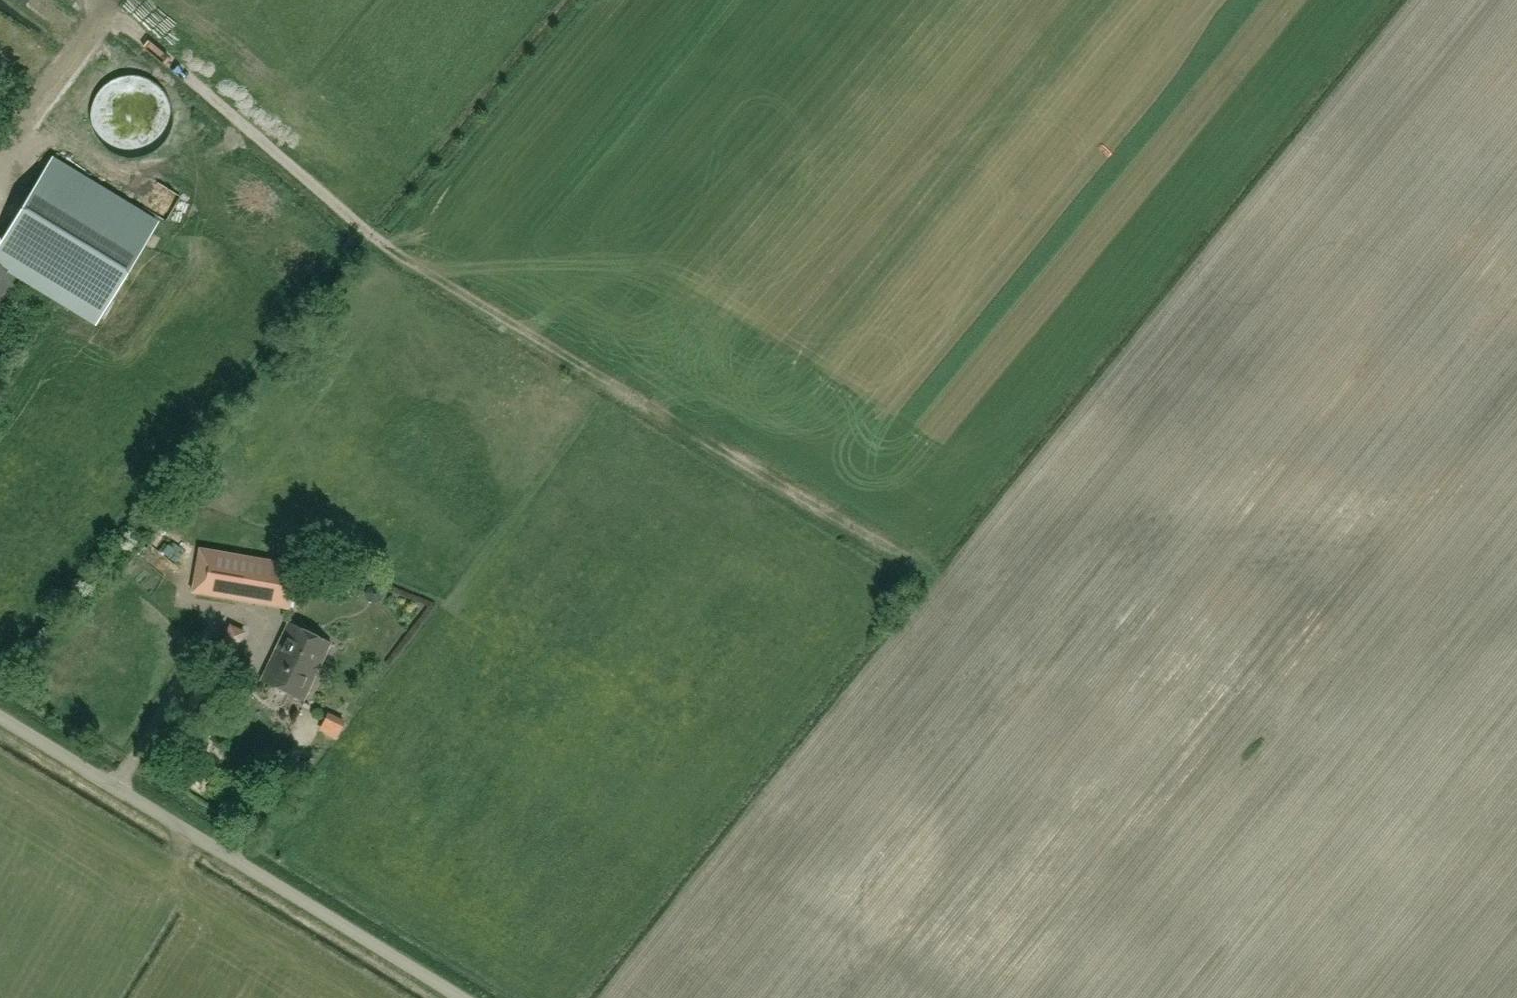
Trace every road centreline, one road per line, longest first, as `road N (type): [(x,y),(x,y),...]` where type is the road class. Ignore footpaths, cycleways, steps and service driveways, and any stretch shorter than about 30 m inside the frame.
road 1 (unclassified): [(461,997),(0,717)]

